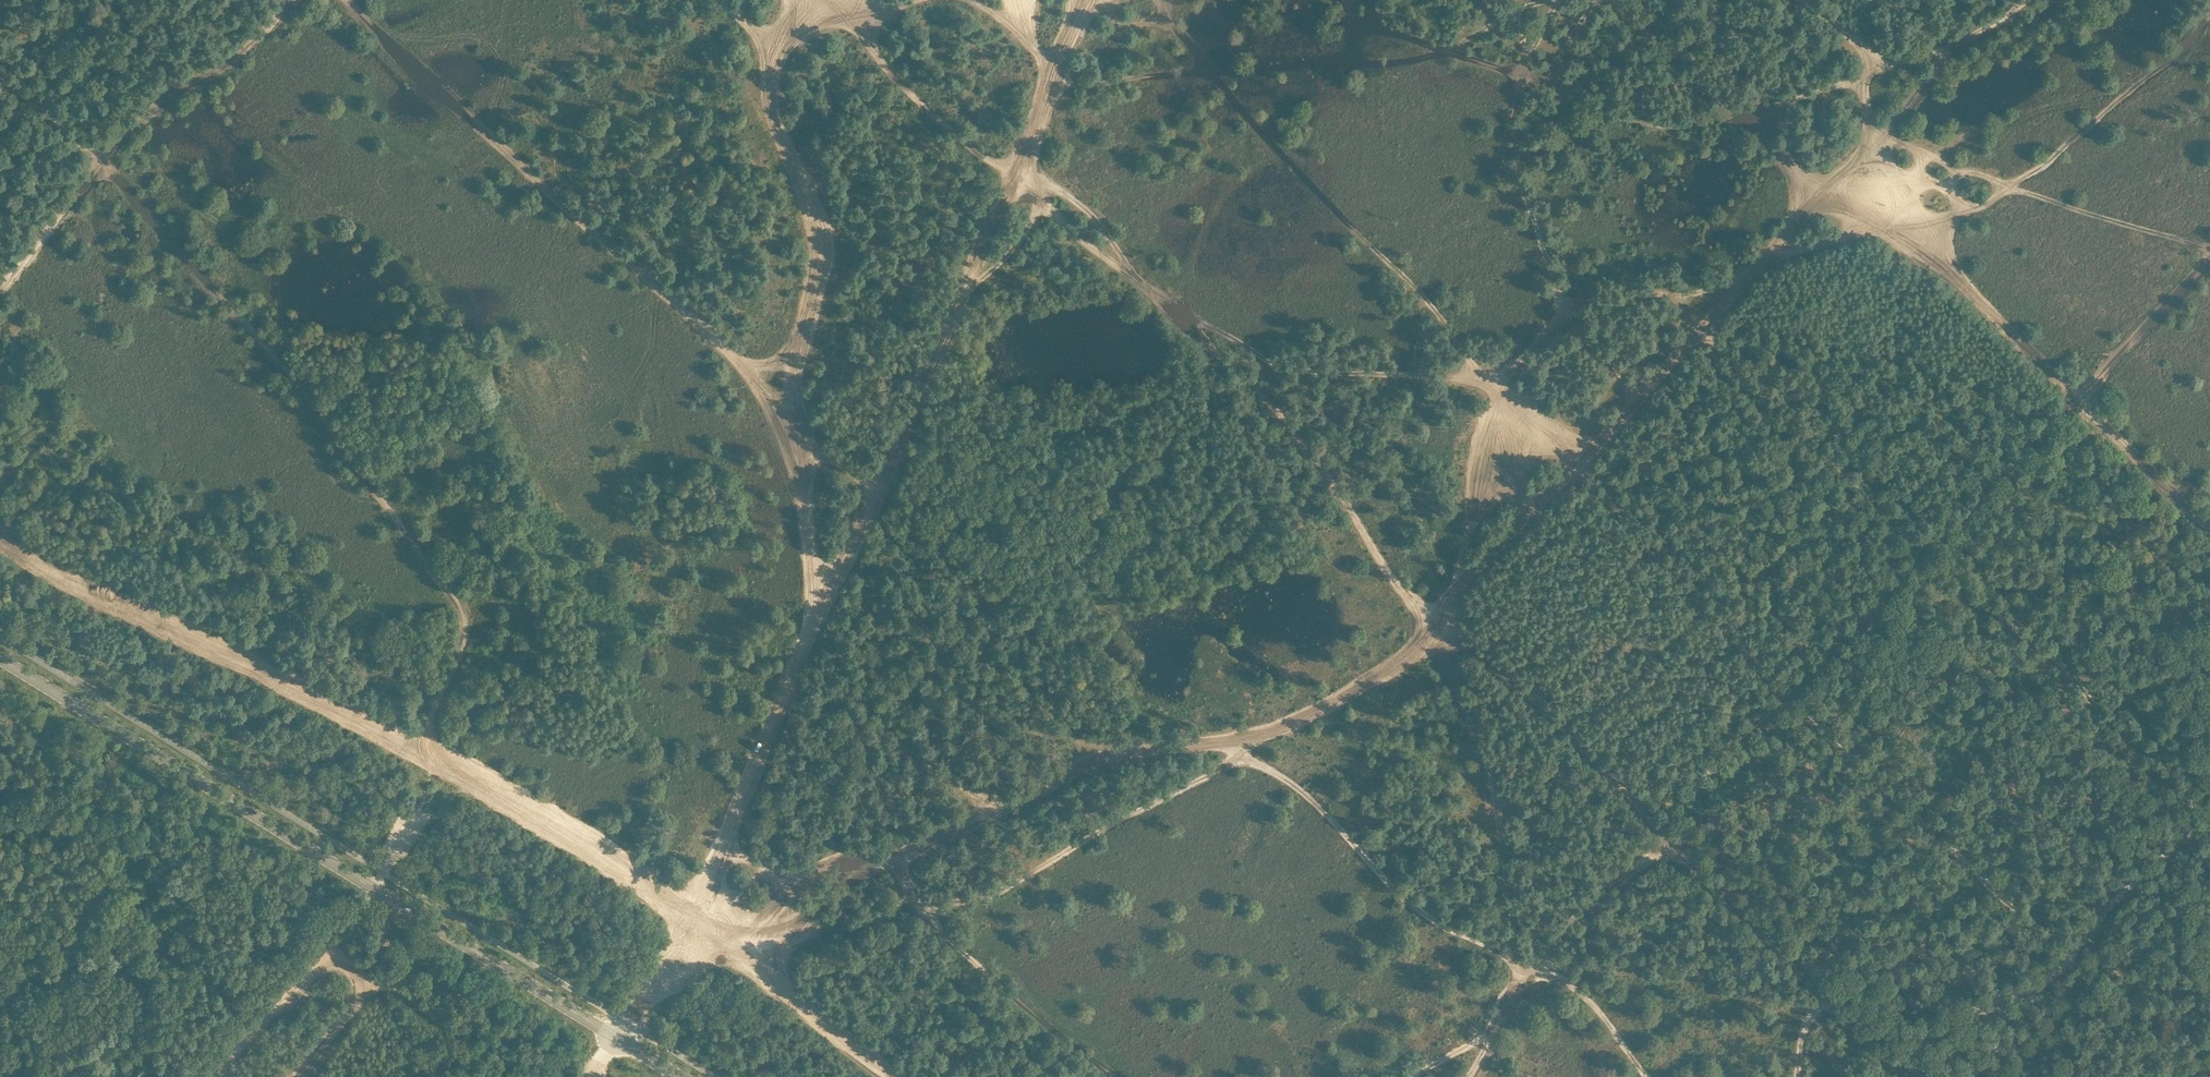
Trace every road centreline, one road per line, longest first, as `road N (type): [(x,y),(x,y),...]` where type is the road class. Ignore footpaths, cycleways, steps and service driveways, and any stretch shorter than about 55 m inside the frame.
road 1 (track): [(816,3),(1292,422),(1411,603),(1919,1076)]
road 2 (track): [(625,1018),(689,915),(1088,0)]
road 3 (track): [(1473,1076),(1526,973),(1666,841),(1704,779),(1874,600),(2085,400),(2209,255)]
road 4 (track): [(908,1076),(693,917),(490,785),(157,619),(0,527)]
road 5 (track): [(741,953),(789,874),(874,860),(973,826),(1077,766),(1232,740),(1332,704),(1397,669),(1440,625),(1500,391)]
road 6 (track): [(0,61),(298,382),(464,611),(459,657),(432,727),(435,757)]
road 7 (track): [(1440,625),(1875,129),(1964,39),(2038,0)]
road 8 (tertiary): [(681,1076),(0,655)]
road 9 (track): [(1610,0),(1991,311),(2209,510)]
road 10 (track): [(340,0),(764,386),(795,434),(880,490)]
road 11 (track): [(812,628),(796,353),(822,255),(768,84),(780,52),(818,0)]
road 12 (track): [(1051,87),(1451,53),(1227,0)]
road 13 (track): [(1653,1076),(1578,986),(1526,973),(1502,950),(1401,895),(1324,811),(1244,757),(1232,740)]
road 14 (track): [(1451,53),(1639,123),(1751,116),(1964,39)]
road 15 (track): [(2209,13),(2178,56),(2011,187),(1953,219),(1757,264)]
road 16 (track): [(1500,391),(1153,0)]
road 17 (track): [(0,298),(103,164),(300,0)]
road 18 (track): [(1162,306),(1244,343),(1289,374),(1453,373),(1500,391)]
road 19 (track): [(2209,251),(2011,187),(1875,129)]
road 20 (track): [(1244,757),(991,897),(929,918)]
road 21 (track): [(896,852),(929,918),(1119,1076)]
road 22 (track): [(209,1076),(335,946)]

